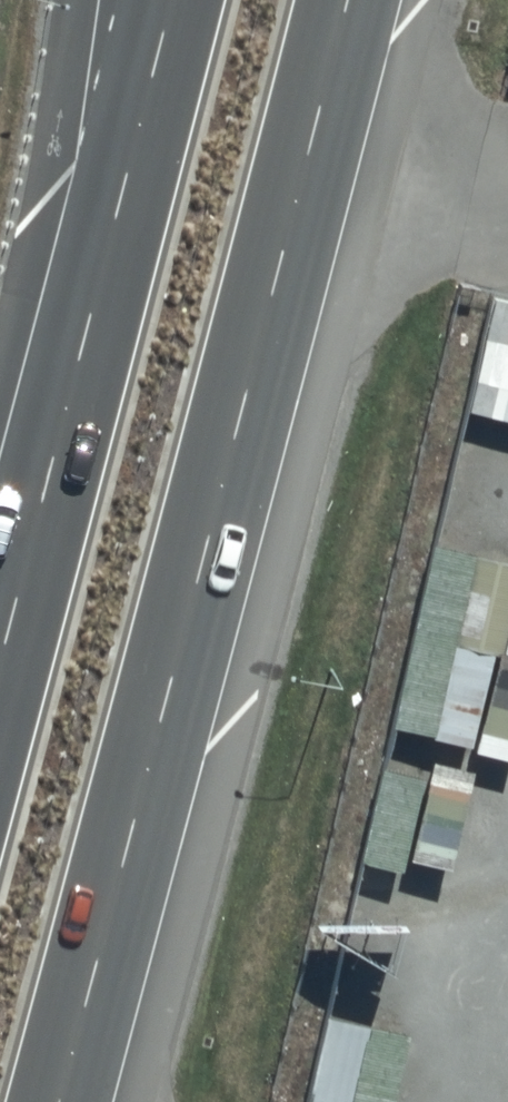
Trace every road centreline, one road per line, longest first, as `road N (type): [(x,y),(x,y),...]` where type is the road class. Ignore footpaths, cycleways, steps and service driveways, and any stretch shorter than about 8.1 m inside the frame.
road 1 (trunk): [(342,0),(64,1101)]
road 2 (trunk): [(0,658),(173,0)]

